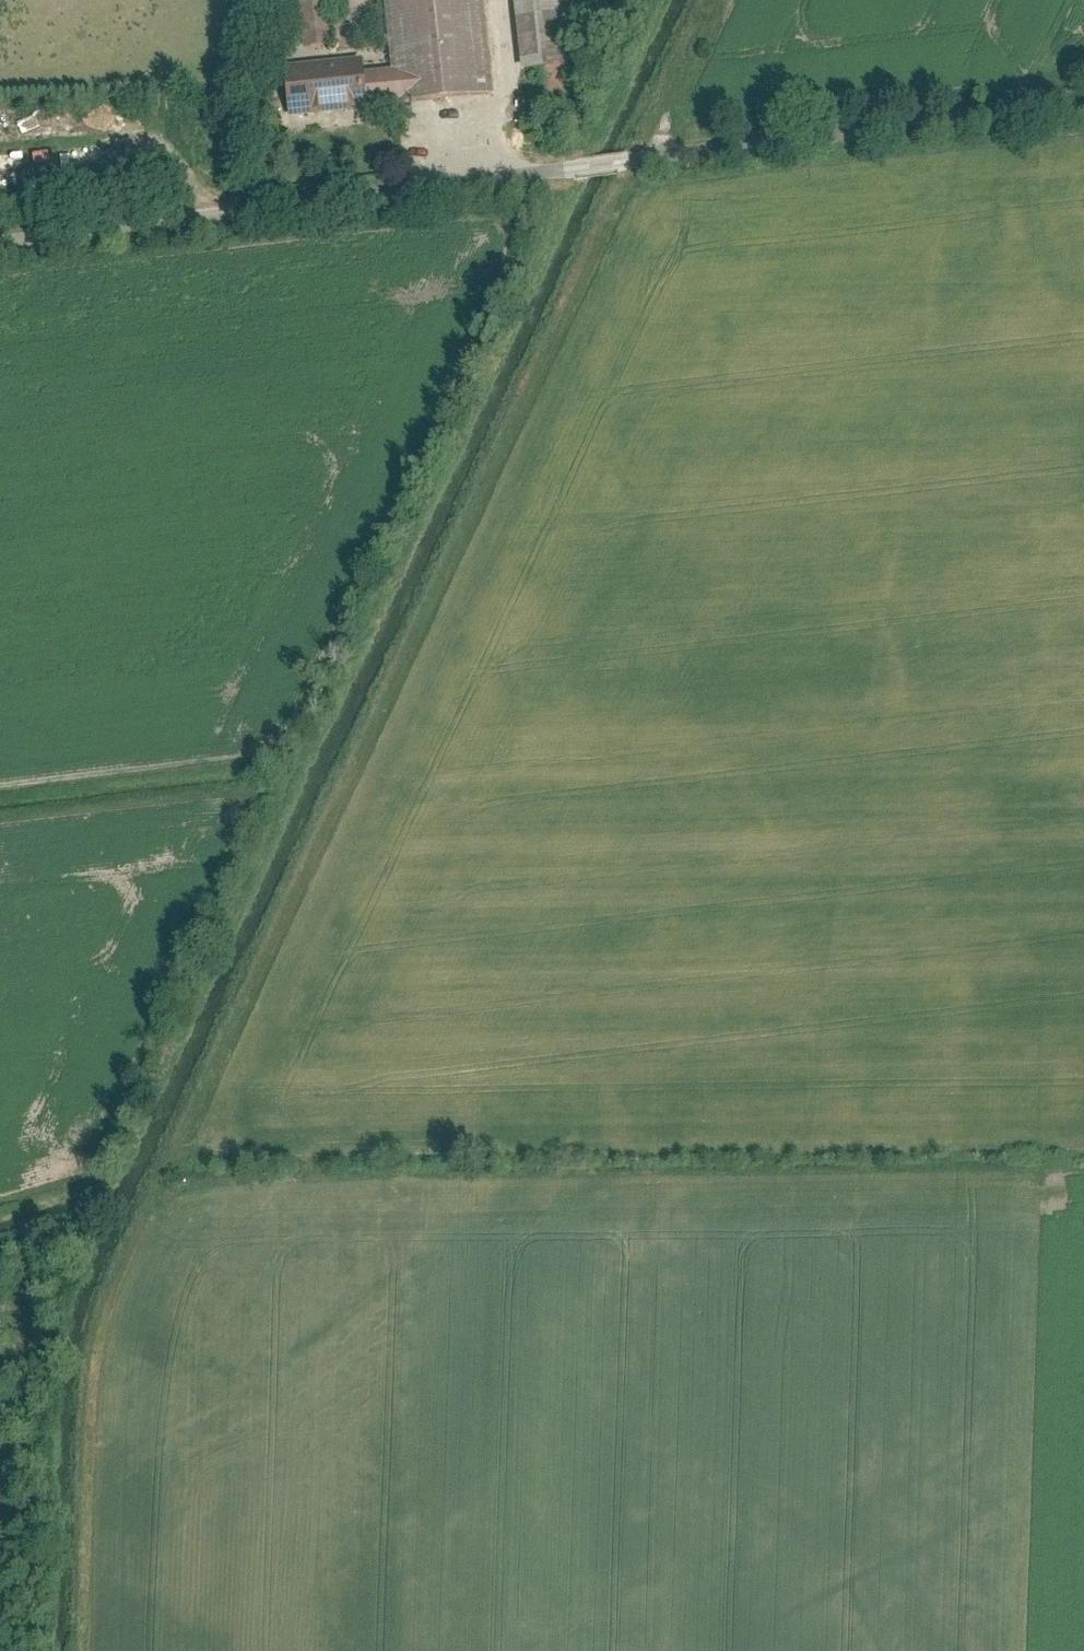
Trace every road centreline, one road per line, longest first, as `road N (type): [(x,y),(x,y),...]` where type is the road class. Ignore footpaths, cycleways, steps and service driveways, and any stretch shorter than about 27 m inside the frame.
road 1 (unclassified): [(0,242),(1083,105)]

